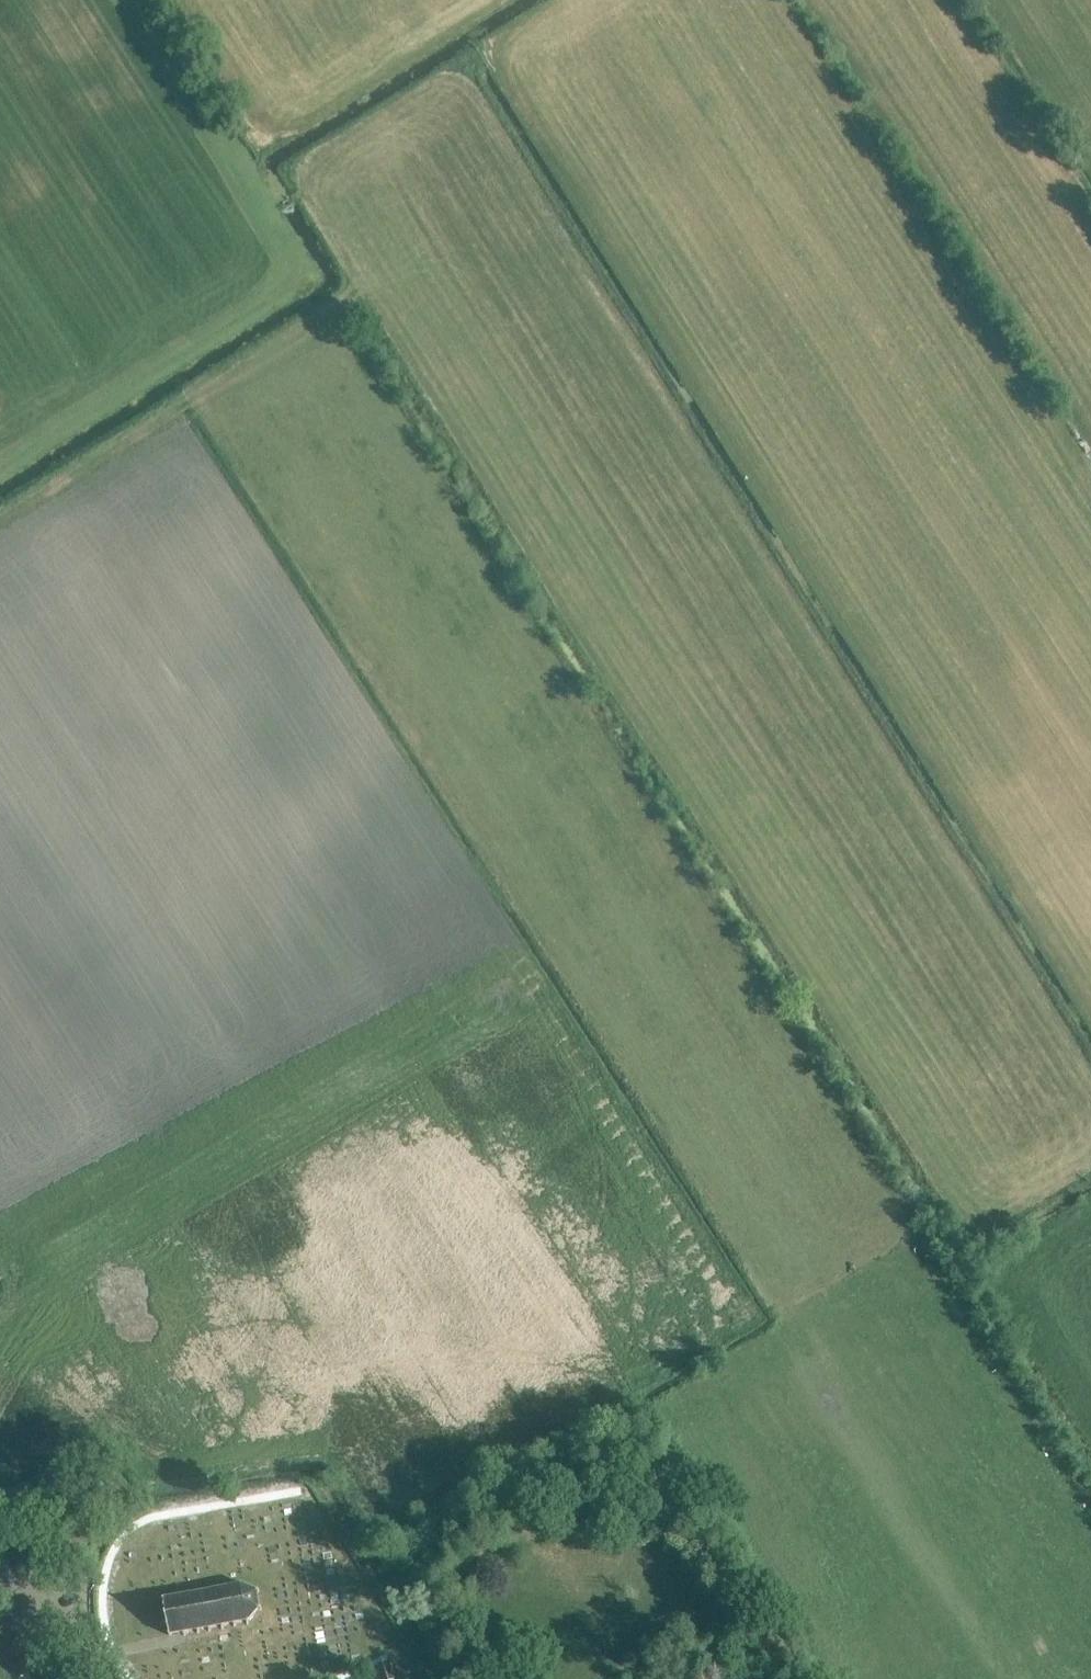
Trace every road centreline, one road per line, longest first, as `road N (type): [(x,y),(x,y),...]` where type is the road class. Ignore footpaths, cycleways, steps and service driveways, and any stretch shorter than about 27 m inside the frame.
road 1 (tertiary): [(68,1678),(0,1573)]

